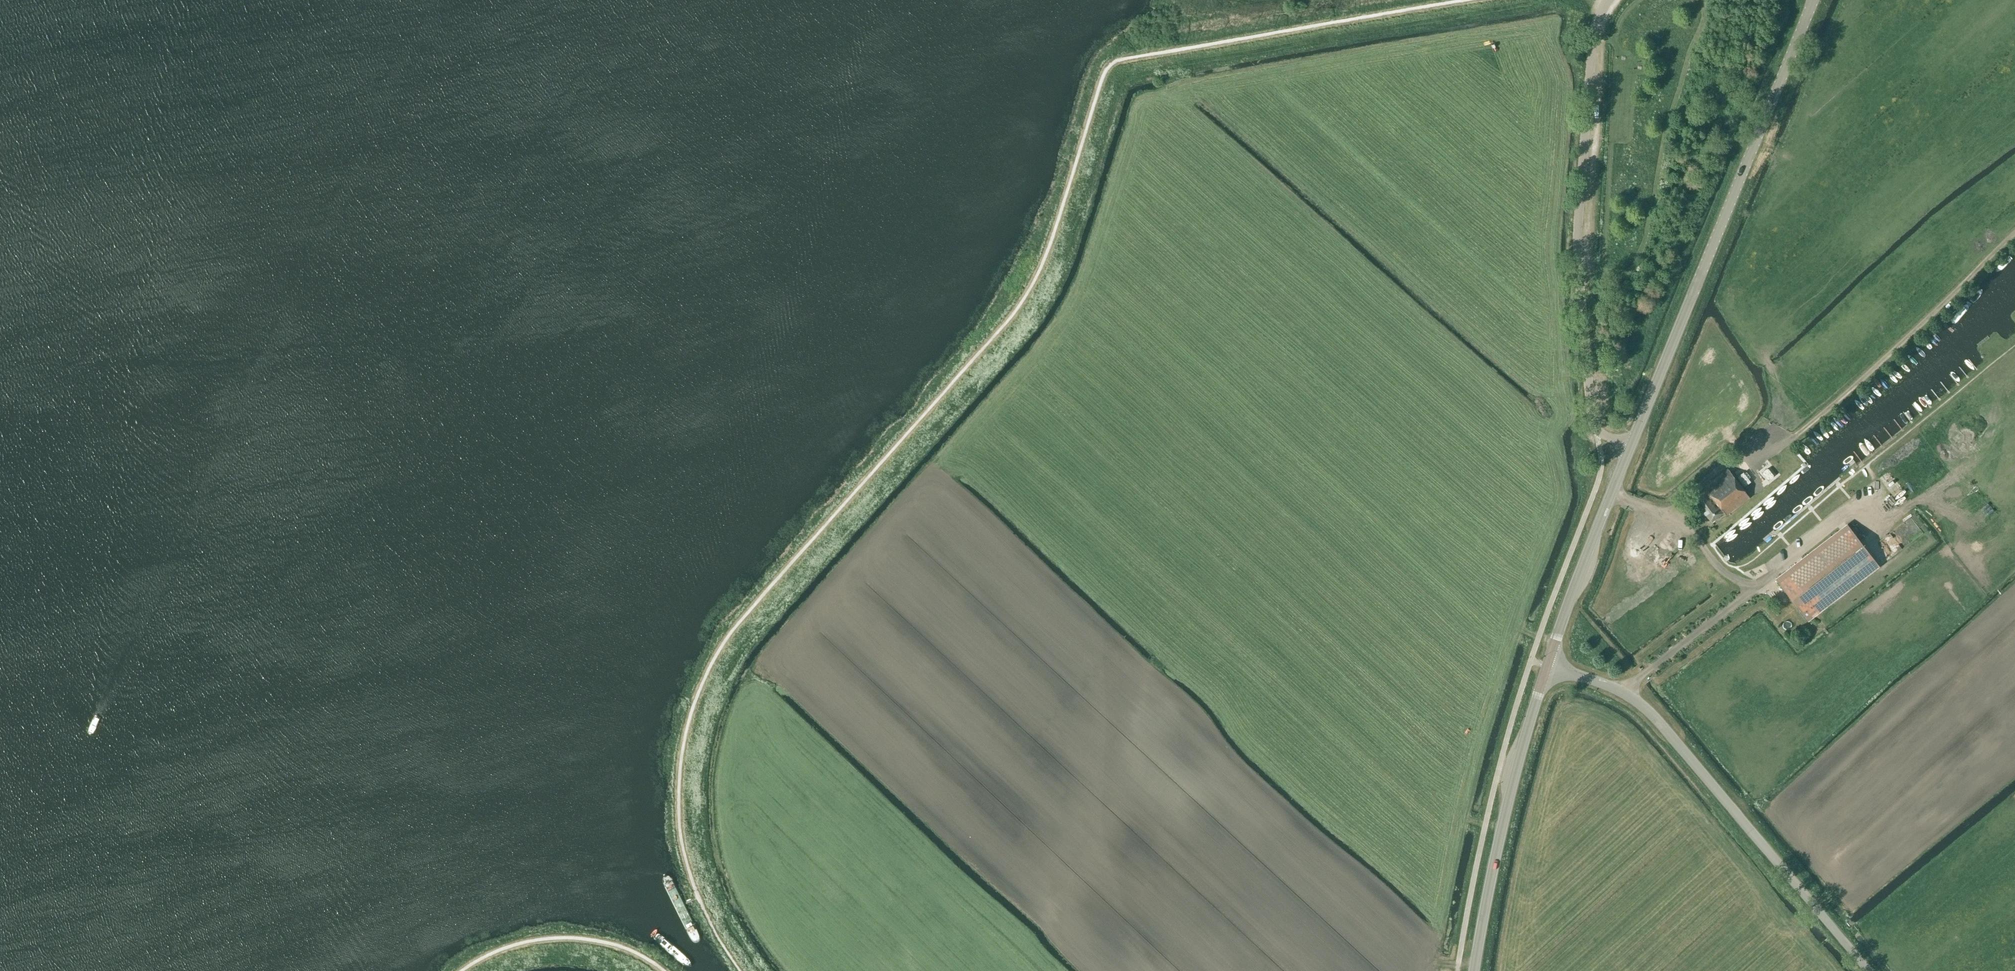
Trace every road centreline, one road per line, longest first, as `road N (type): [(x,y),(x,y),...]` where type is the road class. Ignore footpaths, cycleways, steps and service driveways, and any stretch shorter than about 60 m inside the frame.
road 1 (secondary): [(1547,666),(1813,0)]
road 2 (tertiary): [(1867,970),(1640,704),(1547,666)]
road 3 (secondary): [(1474,970),(1511,788),(1547,666)]

